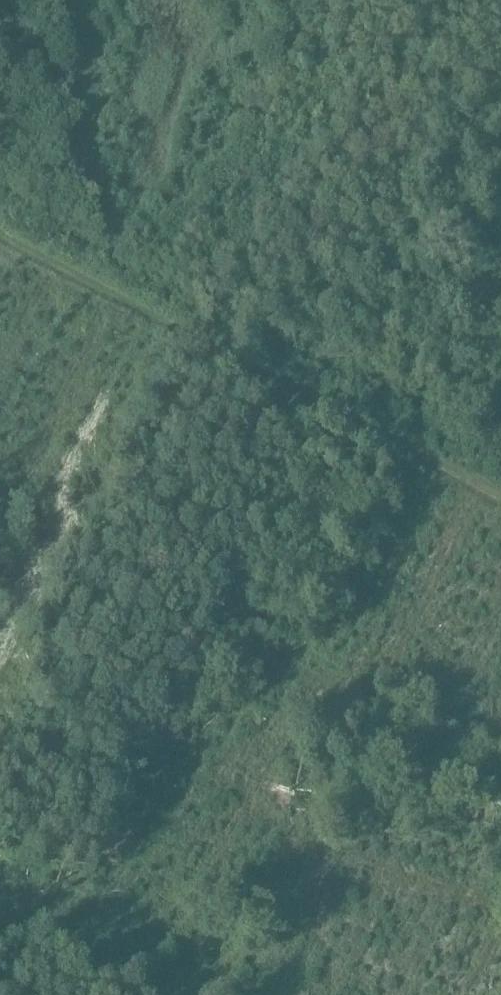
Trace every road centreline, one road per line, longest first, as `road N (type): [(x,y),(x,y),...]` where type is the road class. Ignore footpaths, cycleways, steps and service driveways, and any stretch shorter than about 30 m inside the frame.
road 1 (track): [(0,233),(500,503)]
road 2 (track): [(216,994),(0,885)]
road 3 (track): [(0,919),(149,994)]

